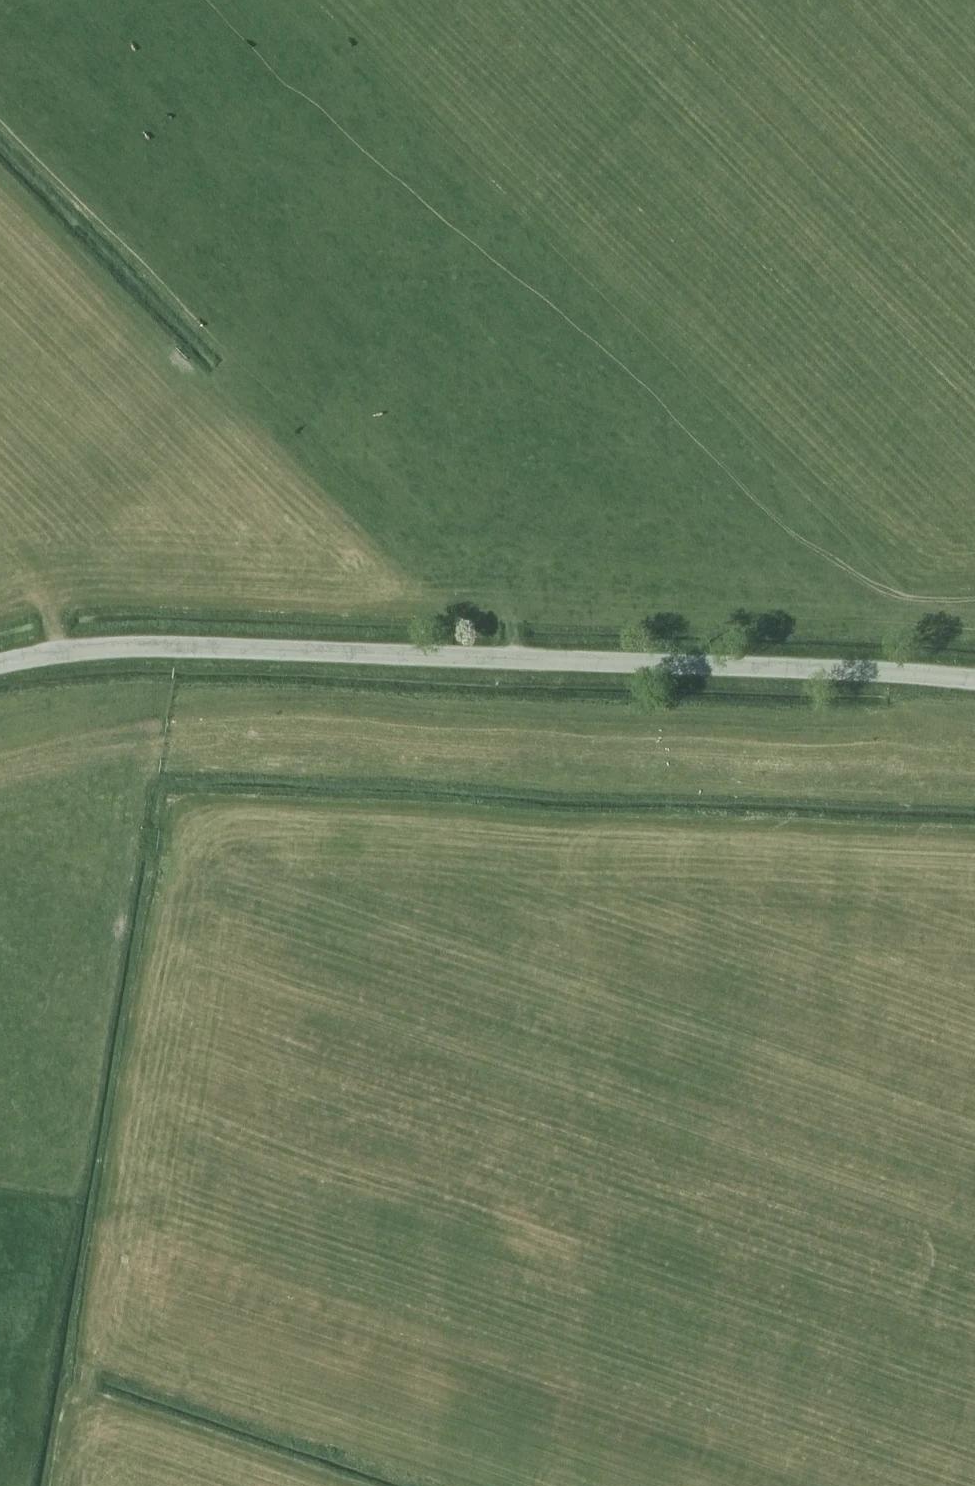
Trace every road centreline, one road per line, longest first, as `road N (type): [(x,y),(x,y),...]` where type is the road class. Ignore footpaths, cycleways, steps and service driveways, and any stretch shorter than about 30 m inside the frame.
road 1 (tertiary): [(974,678),(168,644),(57,650),(0,663)]

